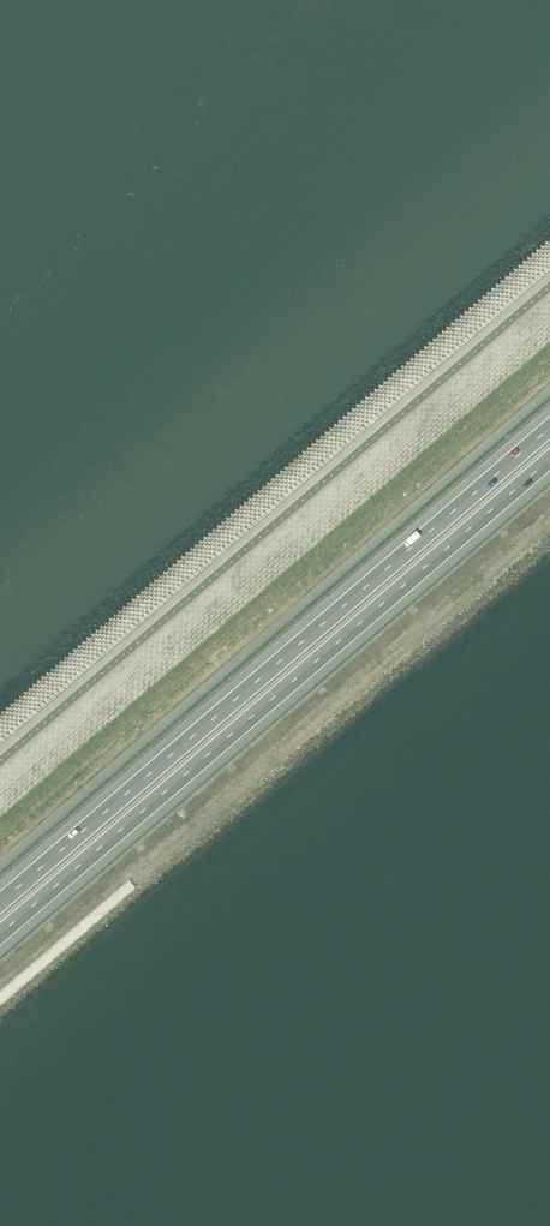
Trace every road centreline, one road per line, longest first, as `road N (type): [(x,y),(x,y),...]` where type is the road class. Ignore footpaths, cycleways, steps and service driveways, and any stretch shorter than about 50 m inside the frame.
road 1 (motorway): [(0,935),(549,460)]
road 2 (motorway): [(549,425),(0,900)]

